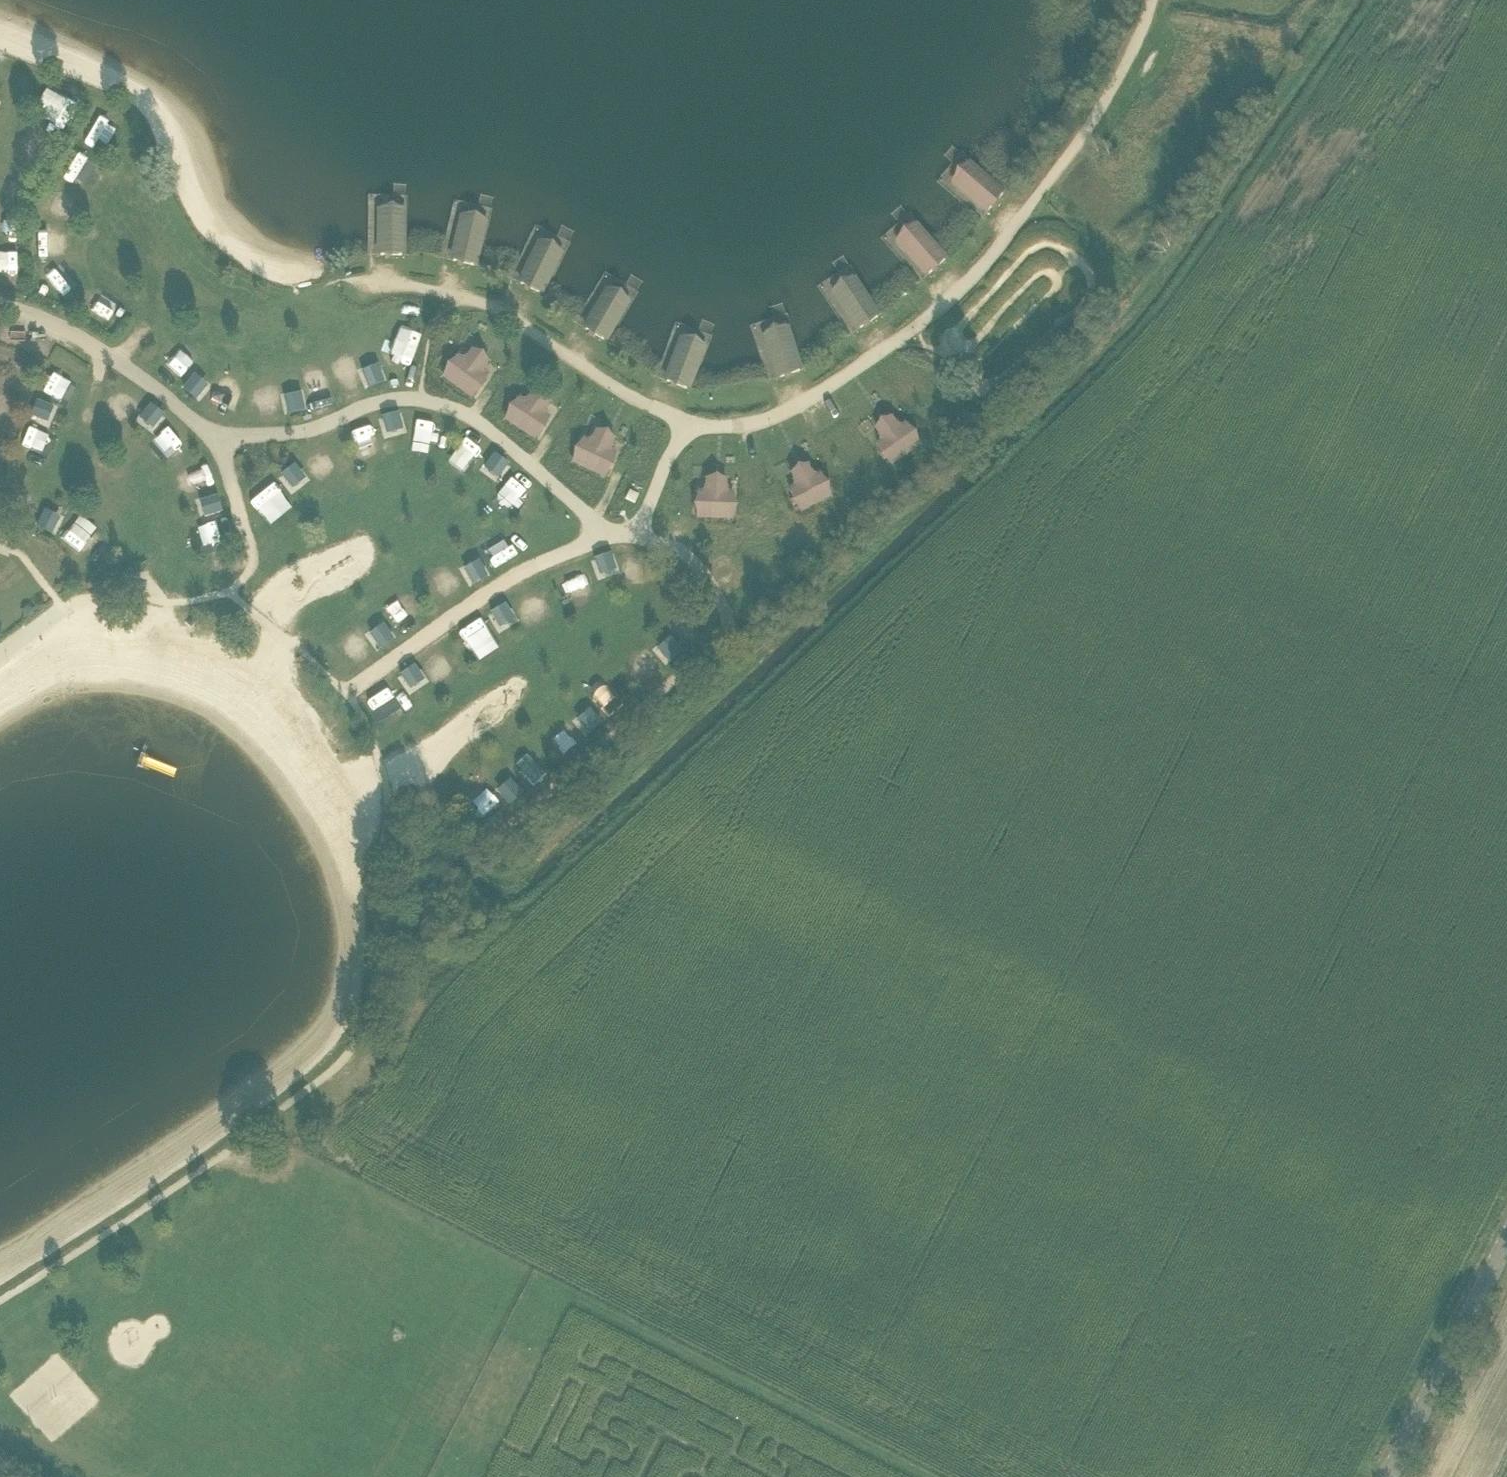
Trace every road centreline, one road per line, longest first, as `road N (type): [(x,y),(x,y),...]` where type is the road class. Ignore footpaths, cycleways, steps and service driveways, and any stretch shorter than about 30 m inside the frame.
road 1 (tertiary): [(1381,1476),(1506,1226)]

